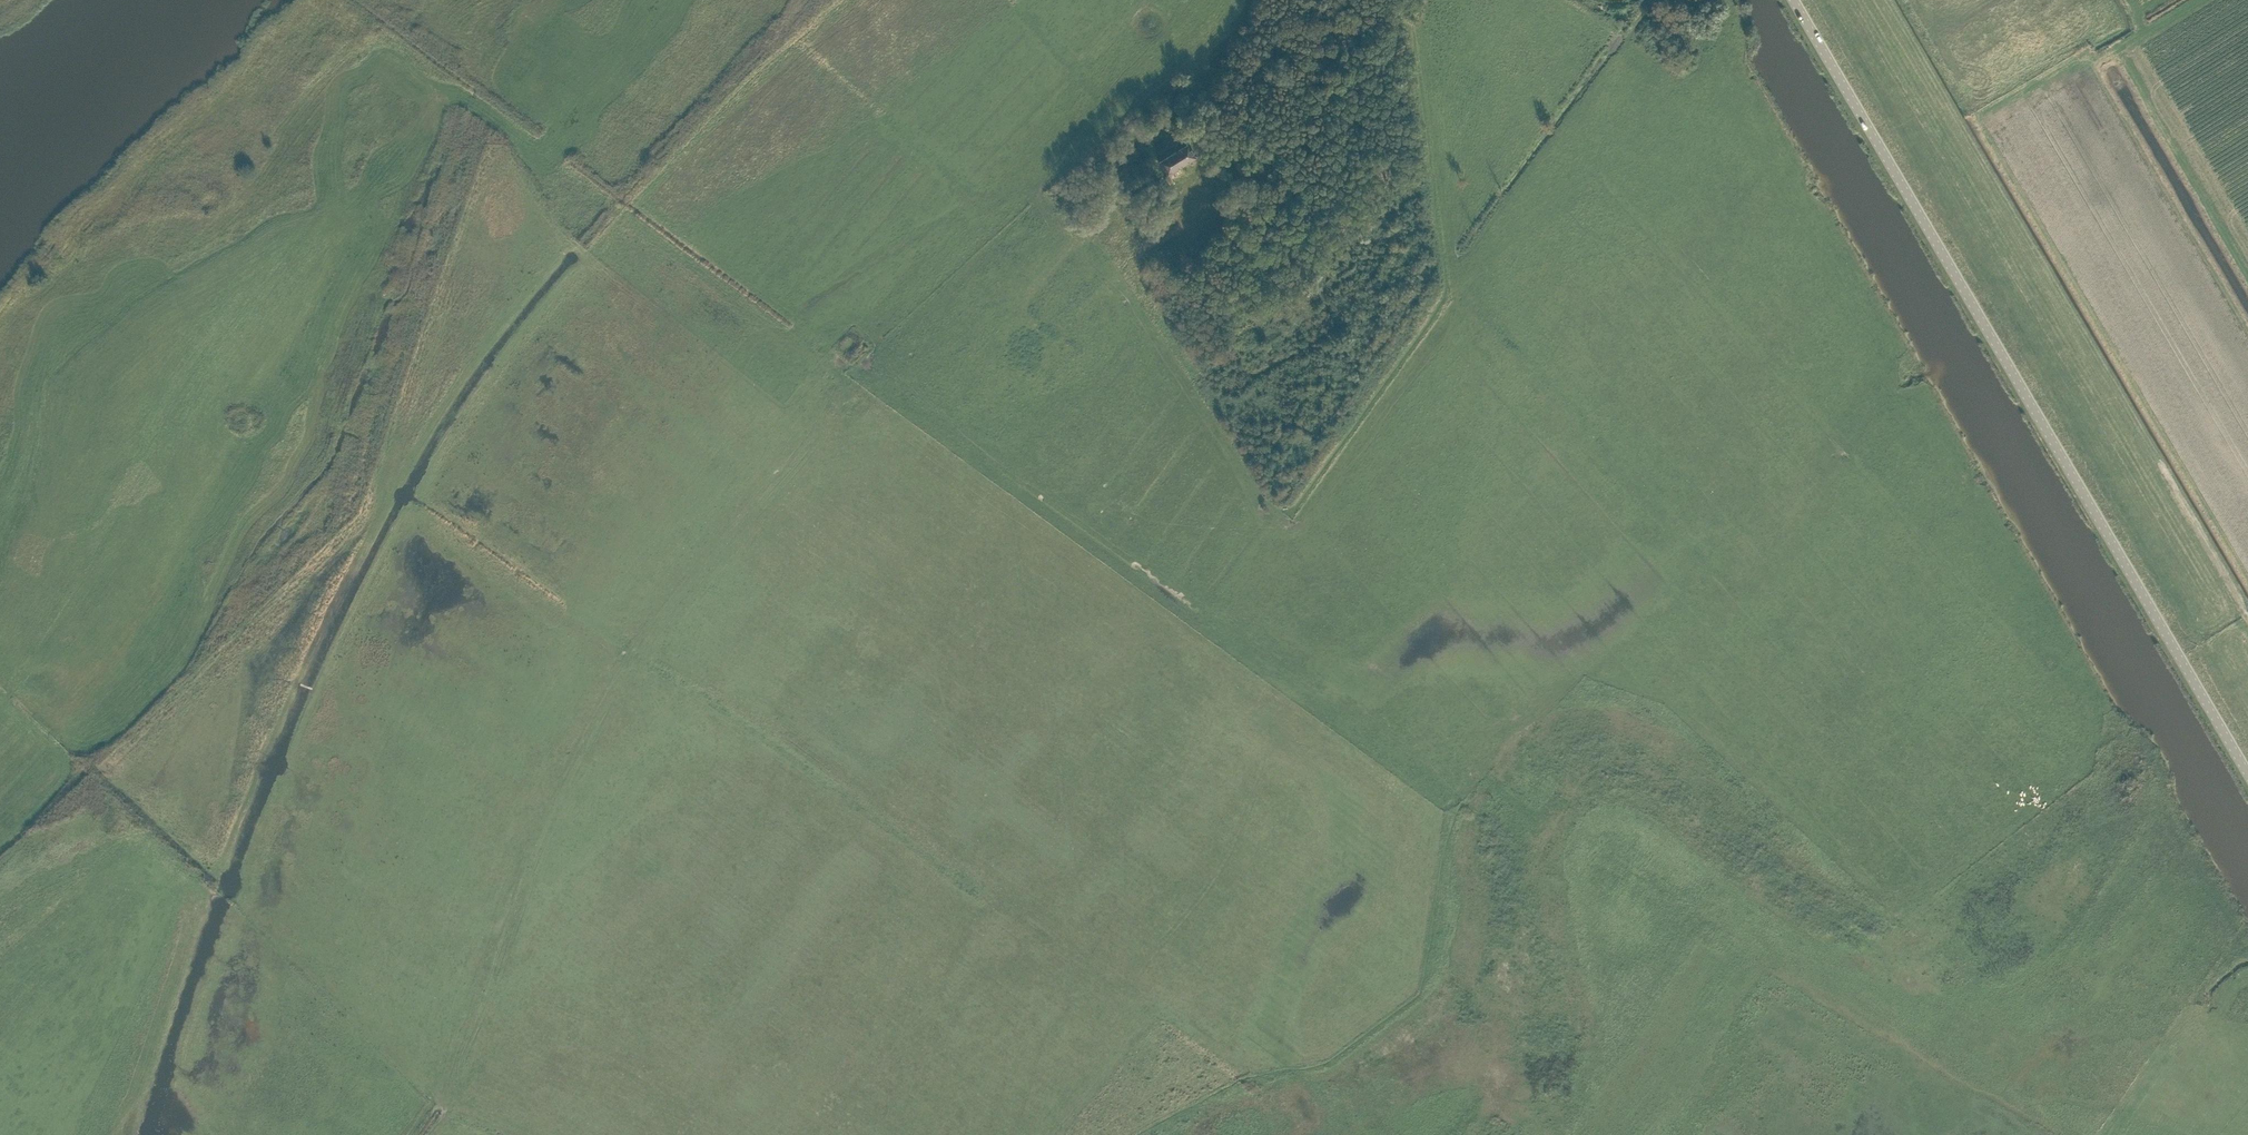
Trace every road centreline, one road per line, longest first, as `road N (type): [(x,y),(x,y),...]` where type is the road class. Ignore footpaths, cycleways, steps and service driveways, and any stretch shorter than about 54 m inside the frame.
road 1 (unclassified): [(2247,773),(1794,0)]
road 2 (track): [(1107,222),(1115,171),(1130,146),(1182,107),(1226,93)]

